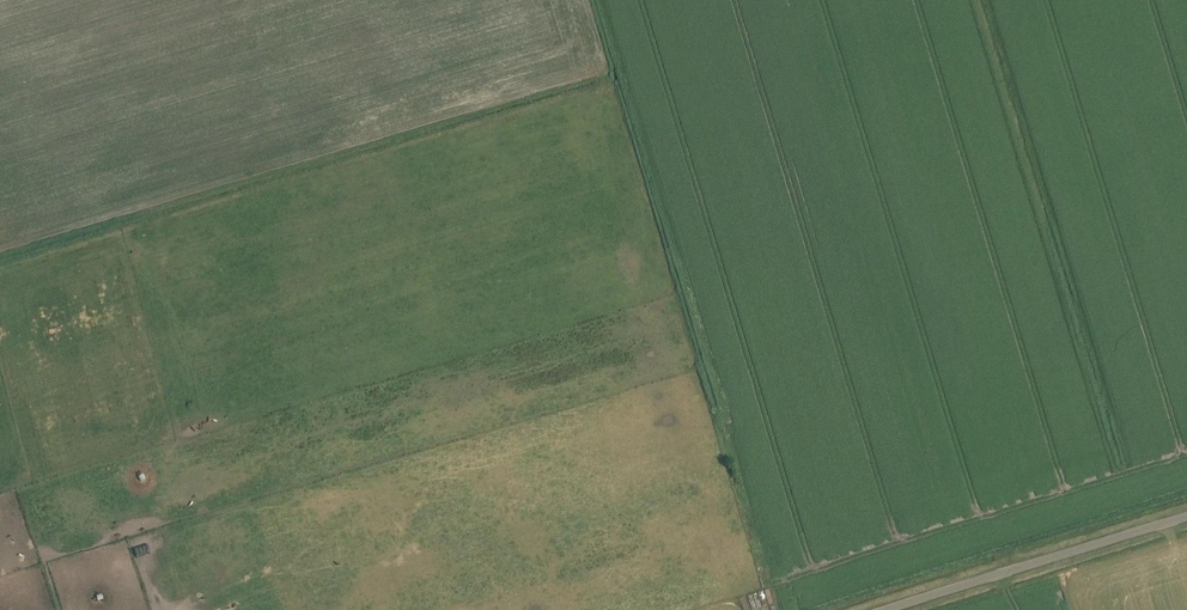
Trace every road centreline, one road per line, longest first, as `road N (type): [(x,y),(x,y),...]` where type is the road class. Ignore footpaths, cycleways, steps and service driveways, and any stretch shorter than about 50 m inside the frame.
road 1 (unclassified): [(886,609),(1186,516)]

